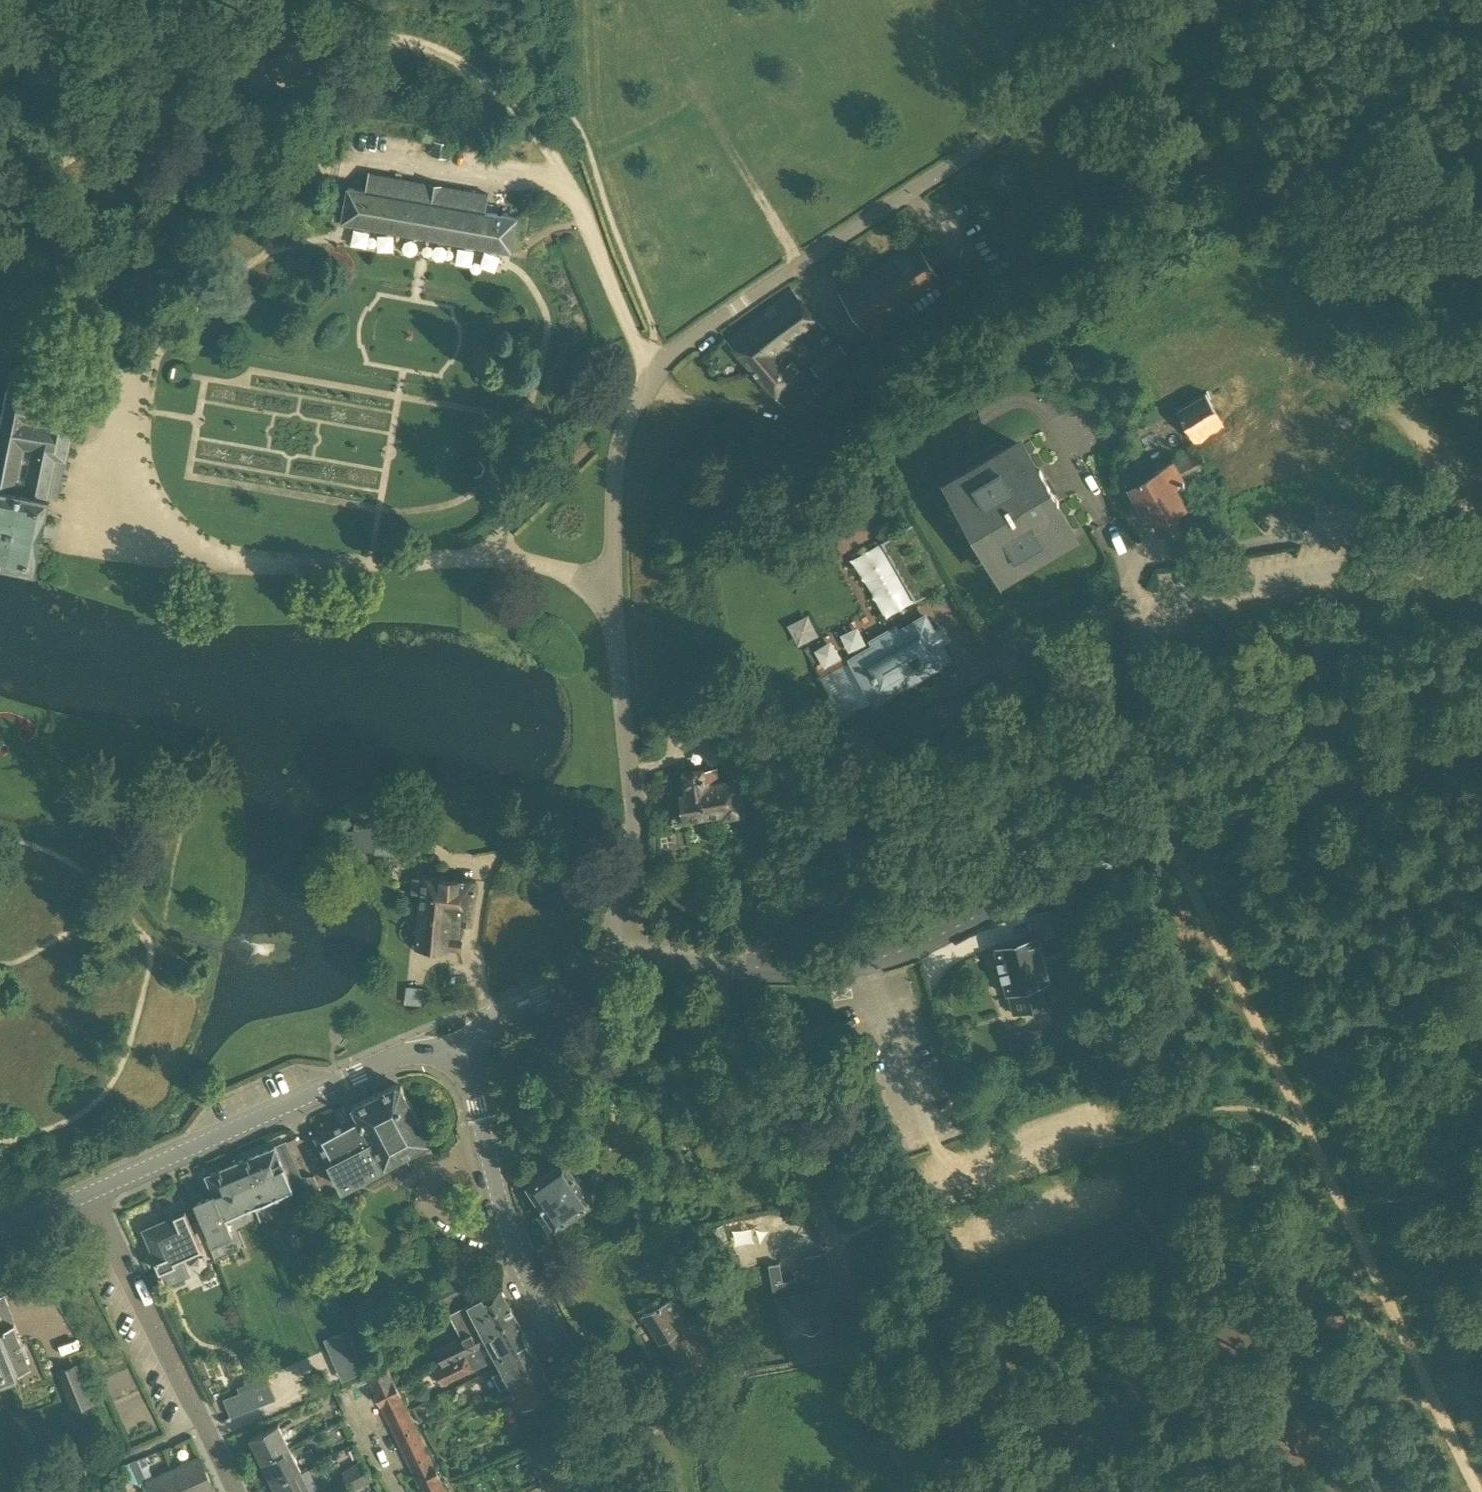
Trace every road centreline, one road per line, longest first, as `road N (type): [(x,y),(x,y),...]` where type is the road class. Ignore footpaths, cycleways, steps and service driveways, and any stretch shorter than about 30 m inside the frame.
road 1 (unclassified): [(620,956),(635,803),(620,673),(615,482),(627,424),(649,380),(740,304),(1208,0)]
road 2 (unclassified): [(1481,742),(1119,856),(867,958),(801,966),(620,956)]
road 3 (track): [(1478,1491),(1166,840)]
road 4 (track): [(582,221),(532,131),(474,73),(399,36),(360,34),(311,48),(166,105),(96,135),(44,181)]
road 5 (track): [(615,585),(562,568),(466,559),(280,562),(155,541),(119,496),(120,414)]
road 6 (tertiary): [(621,1458),(512,1248),(457,1042)]
road 7 (track): [(330,237),(513,266),(543,232),(582,221),(649,380)]
road 8 (residential): [(90,1191),(418,1048),(457,1042)]
road 9 (track): [(660,367),(589,153),(546,73),(539,0)]
road 10 (residential): [(237,1491),(90,1191)]
road 11 (track): [(564,184),(351,154)]
road 12 (unclassified): [(457,1042),(491,1017),(620,956)]

